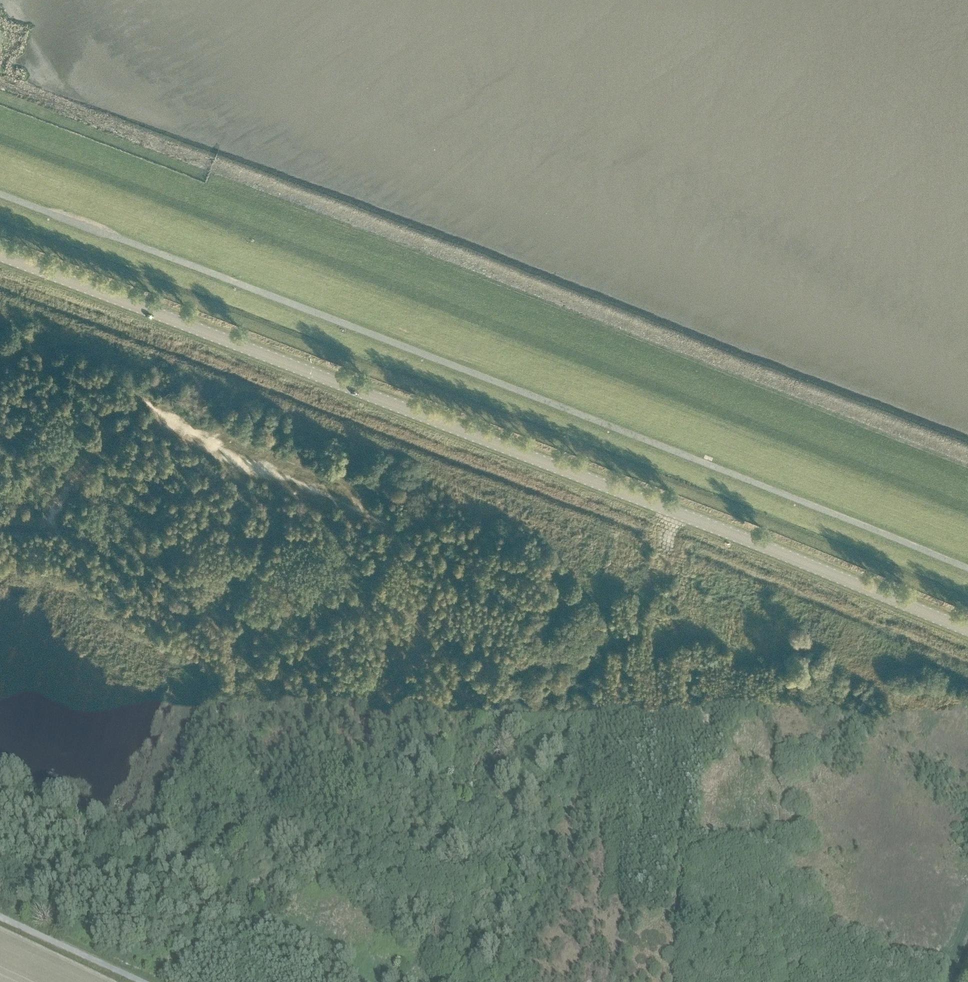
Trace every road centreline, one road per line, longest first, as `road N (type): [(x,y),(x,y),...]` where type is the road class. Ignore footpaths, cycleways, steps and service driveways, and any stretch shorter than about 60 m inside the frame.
road 1 (tertiary): [(967,629),(0,253)]

